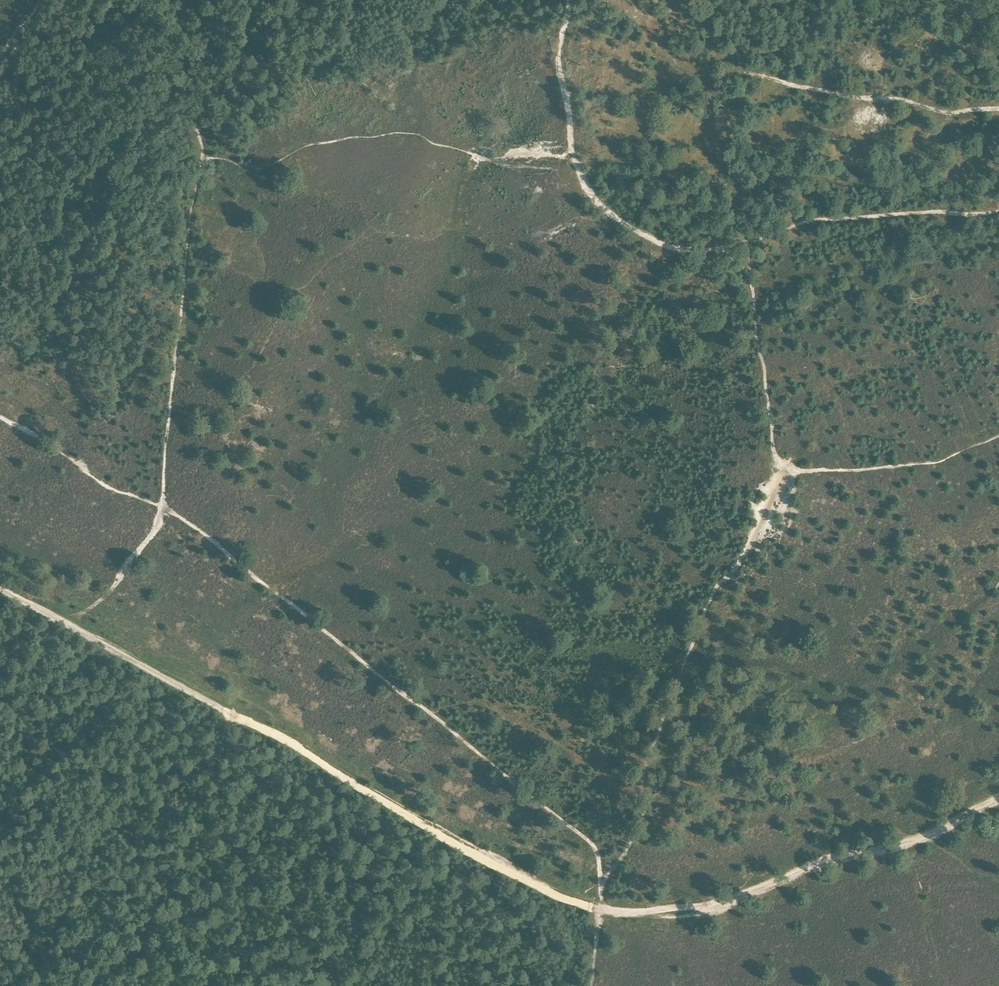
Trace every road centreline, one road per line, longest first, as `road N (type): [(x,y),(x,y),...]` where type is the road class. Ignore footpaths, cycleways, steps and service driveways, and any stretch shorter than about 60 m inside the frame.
road 1 (track): [(998,210),(851,215),(717,248),(653,240),(606,210),(575,162),(559,46),(569,0)]
road 2 (track): [(161,508),(594,845),(598,911)]
road 3 (track): [(66,622),(293,744),(448,842),(598,911)]
road 4 (track): [(185,0),(190,117),(202,158),(161,508)]
road 5 (track): [(598,911),(730,902),(809,865),(926,836),(998,796)]
road 6 (track): [(161,508),(150,540),(103,600),(66,622),(49,612)]

